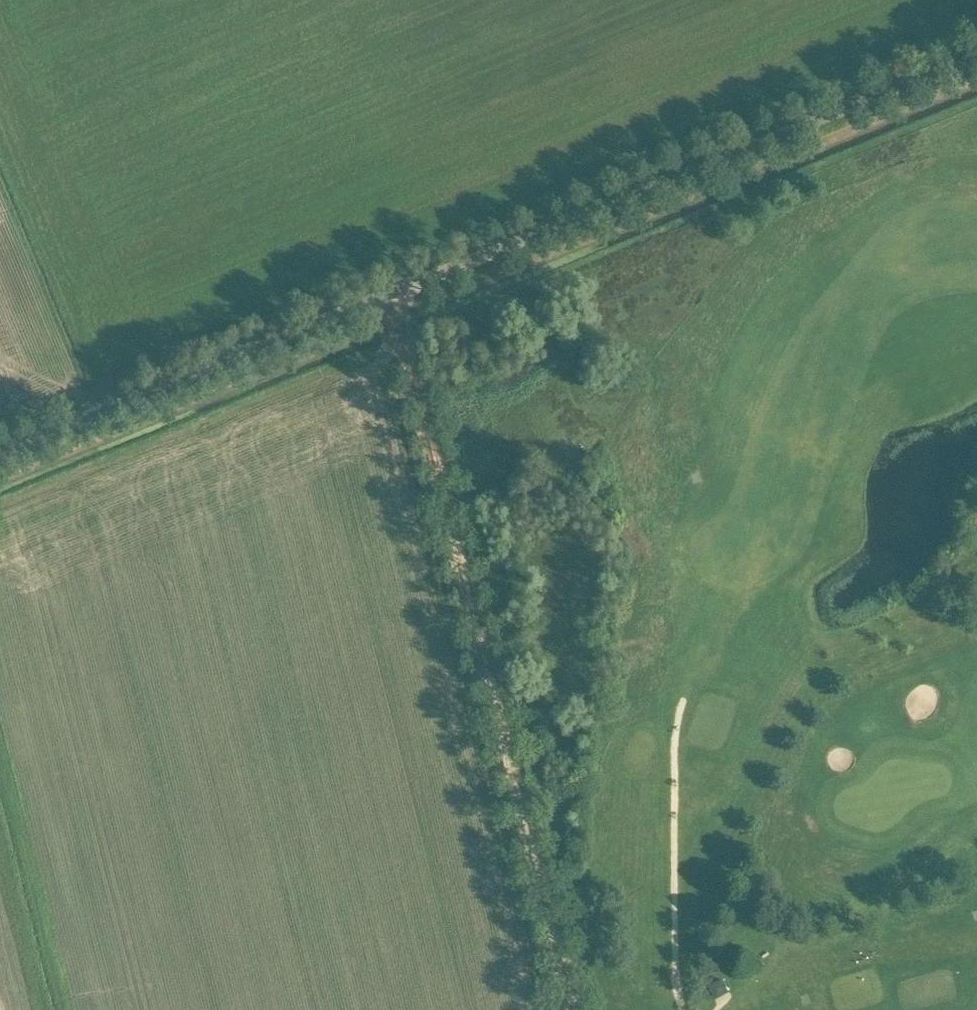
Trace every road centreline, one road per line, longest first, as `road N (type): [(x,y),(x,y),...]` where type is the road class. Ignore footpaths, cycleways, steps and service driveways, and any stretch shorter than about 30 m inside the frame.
road 1 (unclassified): [(0,450),(976,54)]
road 2 (track): [(578,1009),(386,296)]

